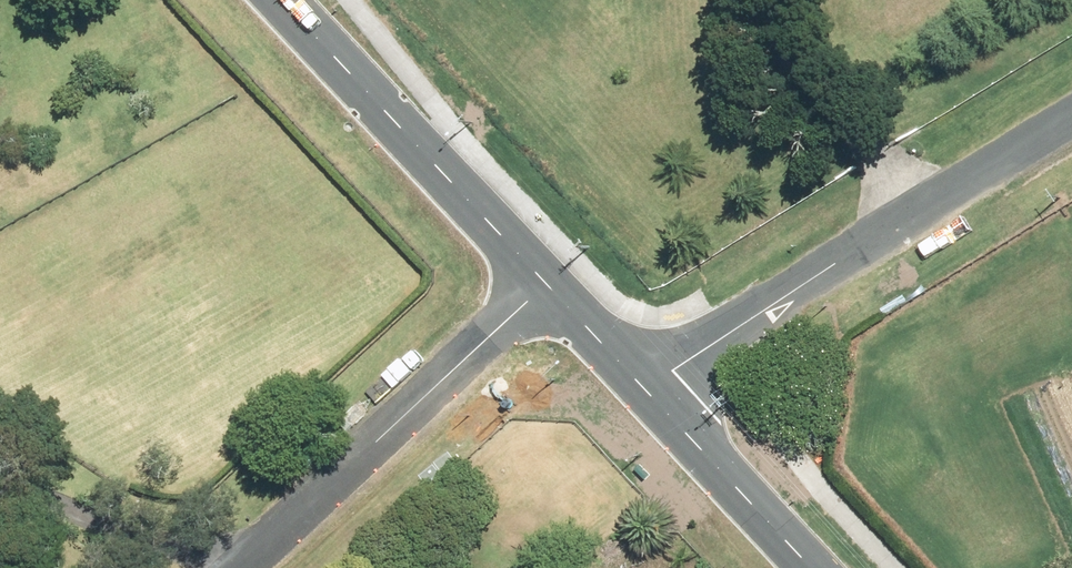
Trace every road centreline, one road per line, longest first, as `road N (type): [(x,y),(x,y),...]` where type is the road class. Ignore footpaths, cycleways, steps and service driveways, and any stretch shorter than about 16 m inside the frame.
road 1 (unclassified): [(647,388),(1071,119)]
road 2 (unclassified): [(235,567),(534,289)]
road 3 (unclassified): [(534,289),(275,0)]
road 4 (unclassified): [(813,567),(647,388)]
road 5 (unclassified): [(647,388),(534,289)]

